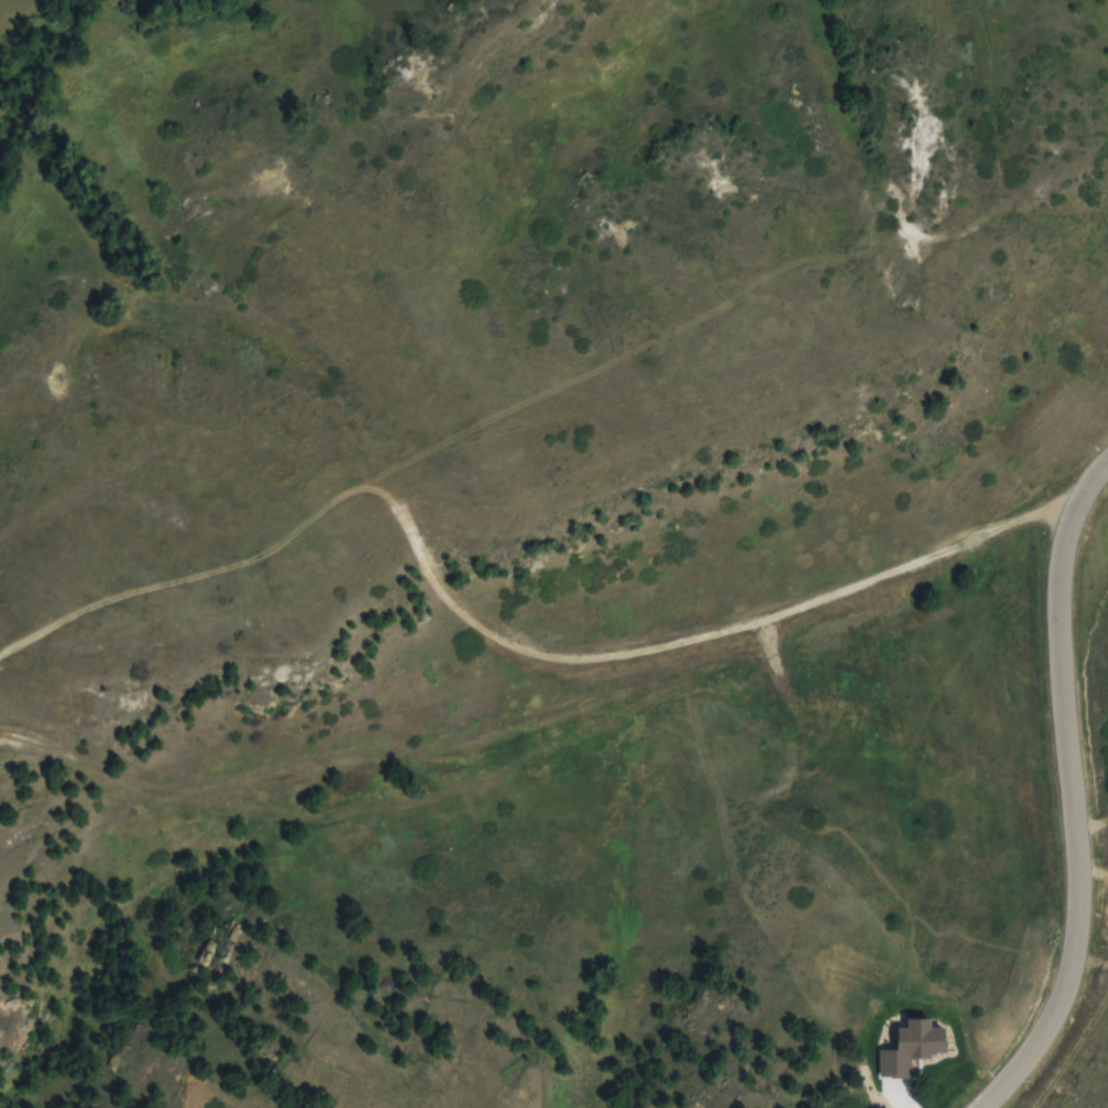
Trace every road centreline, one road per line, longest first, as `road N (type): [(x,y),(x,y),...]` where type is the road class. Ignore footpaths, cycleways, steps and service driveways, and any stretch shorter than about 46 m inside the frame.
road 1 (tertiary): [(985,1107),(1026,1064),(1056,996),(1074,913),(1061,702),(1067,564),(1074,529),(1107,473)]

